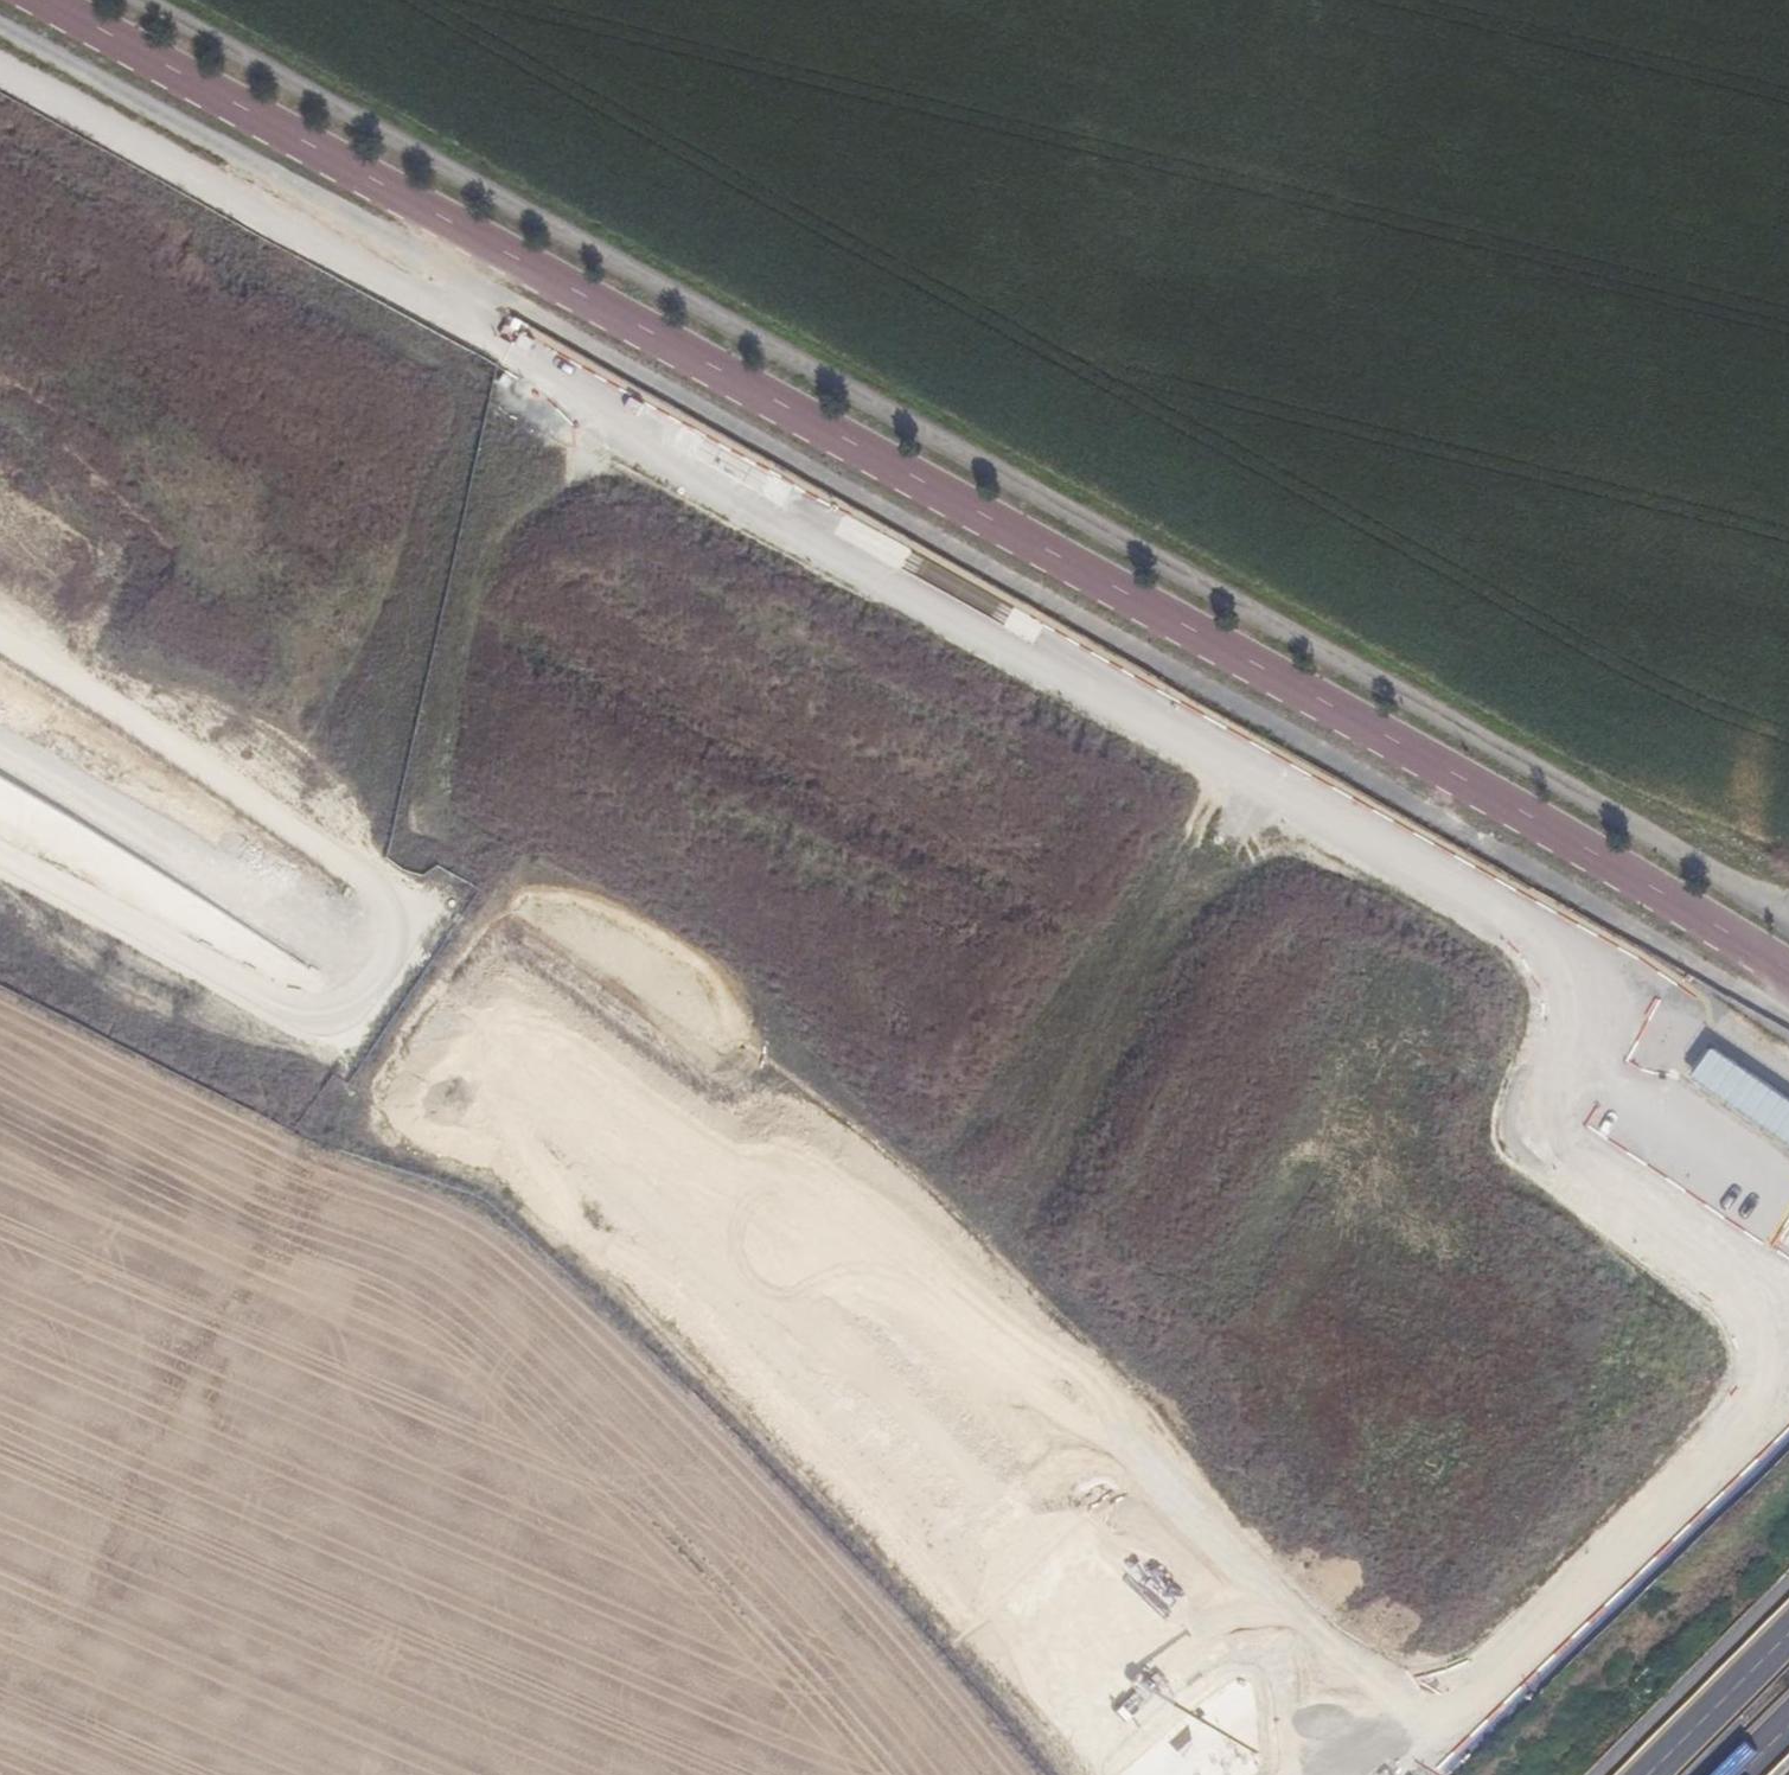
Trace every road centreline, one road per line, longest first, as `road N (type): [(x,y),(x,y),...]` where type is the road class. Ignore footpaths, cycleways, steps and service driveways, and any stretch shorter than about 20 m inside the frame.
road 1 (motorway): [(1788,1634),(1649,1774)]

